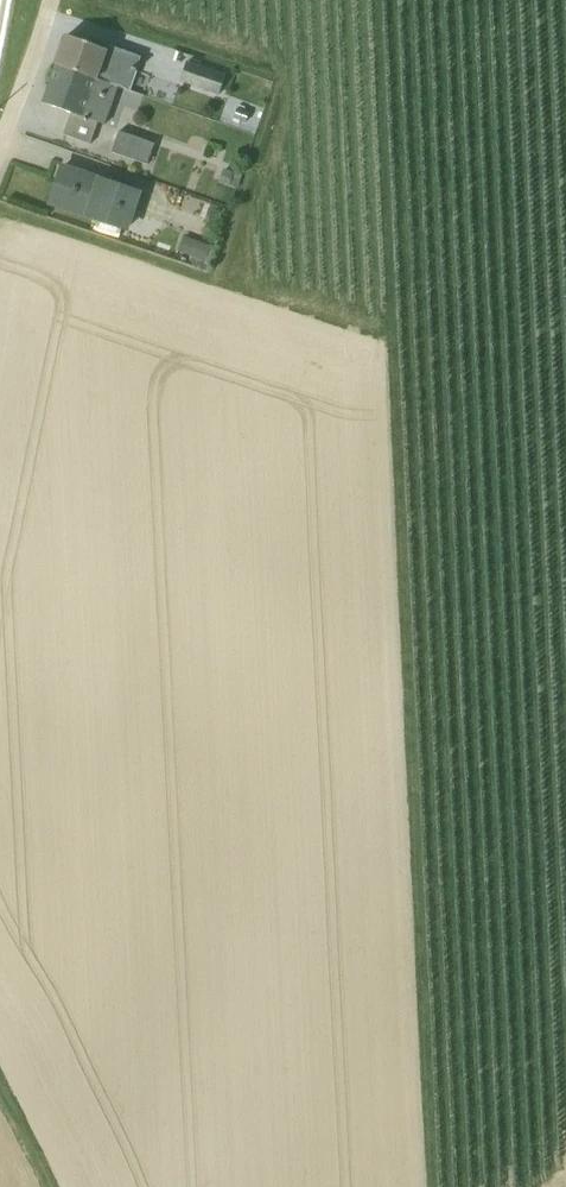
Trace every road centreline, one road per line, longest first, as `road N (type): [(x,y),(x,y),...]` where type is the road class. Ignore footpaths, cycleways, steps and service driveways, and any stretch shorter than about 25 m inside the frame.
road 1 (residential): [(0,149),(51,0)]
road 2 (track): [(0,1081),(43,1150),(55,1186)]

